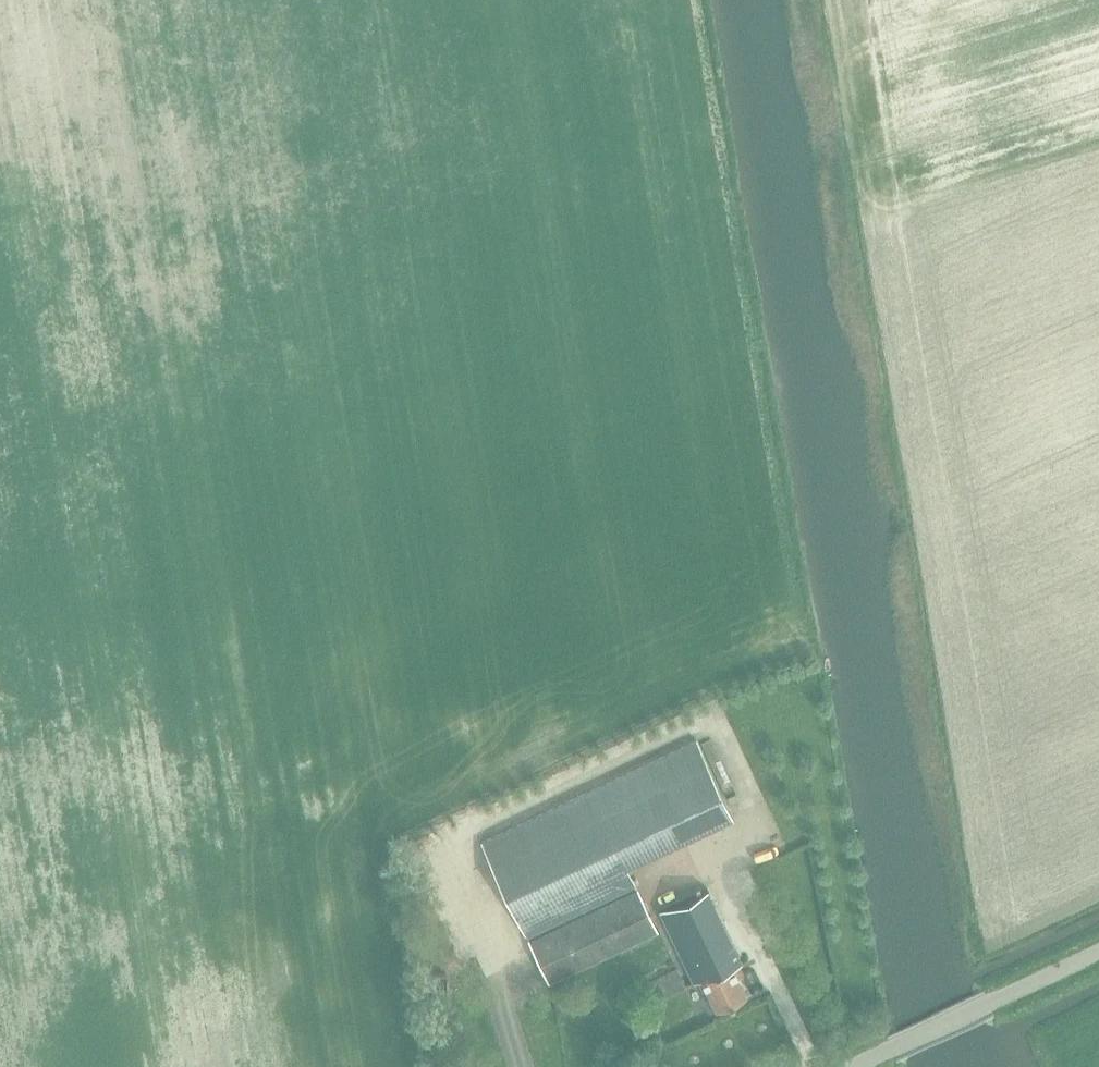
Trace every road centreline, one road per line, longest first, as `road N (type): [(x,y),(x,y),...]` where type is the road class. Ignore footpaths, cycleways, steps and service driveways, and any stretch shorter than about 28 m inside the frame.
road 1 (unclassified): [(851,1066),(1098,952)]

